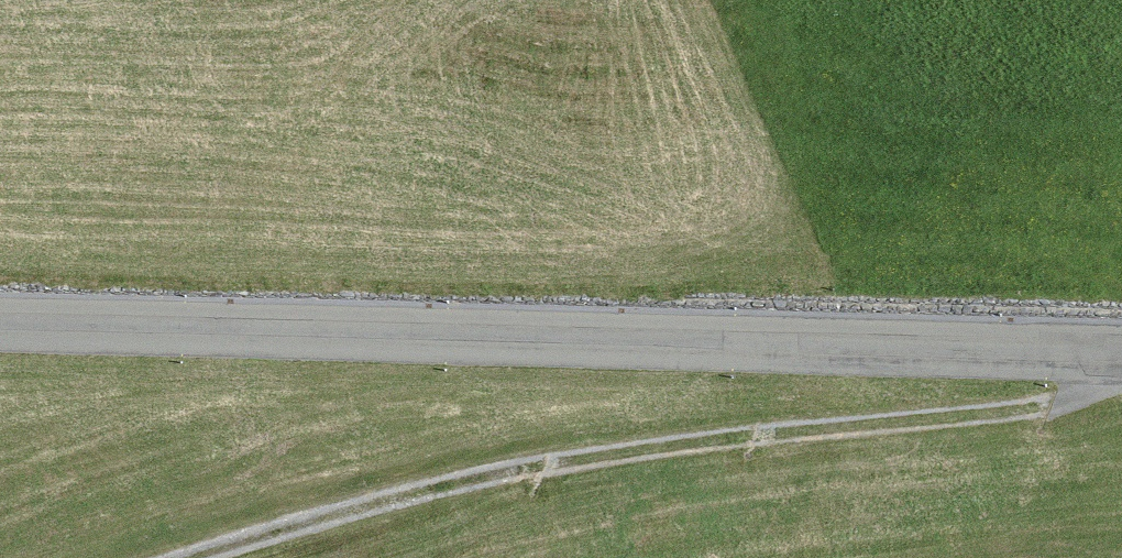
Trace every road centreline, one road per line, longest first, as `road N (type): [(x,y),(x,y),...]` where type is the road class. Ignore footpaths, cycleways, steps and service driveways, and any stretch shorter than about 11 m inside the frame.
road 1 (tertiary): [(1121,352),(0,324)]
road 2 (track): [(1121,365),(1091,391),(1039,408),(713,440),(513,472),(198,557)]

